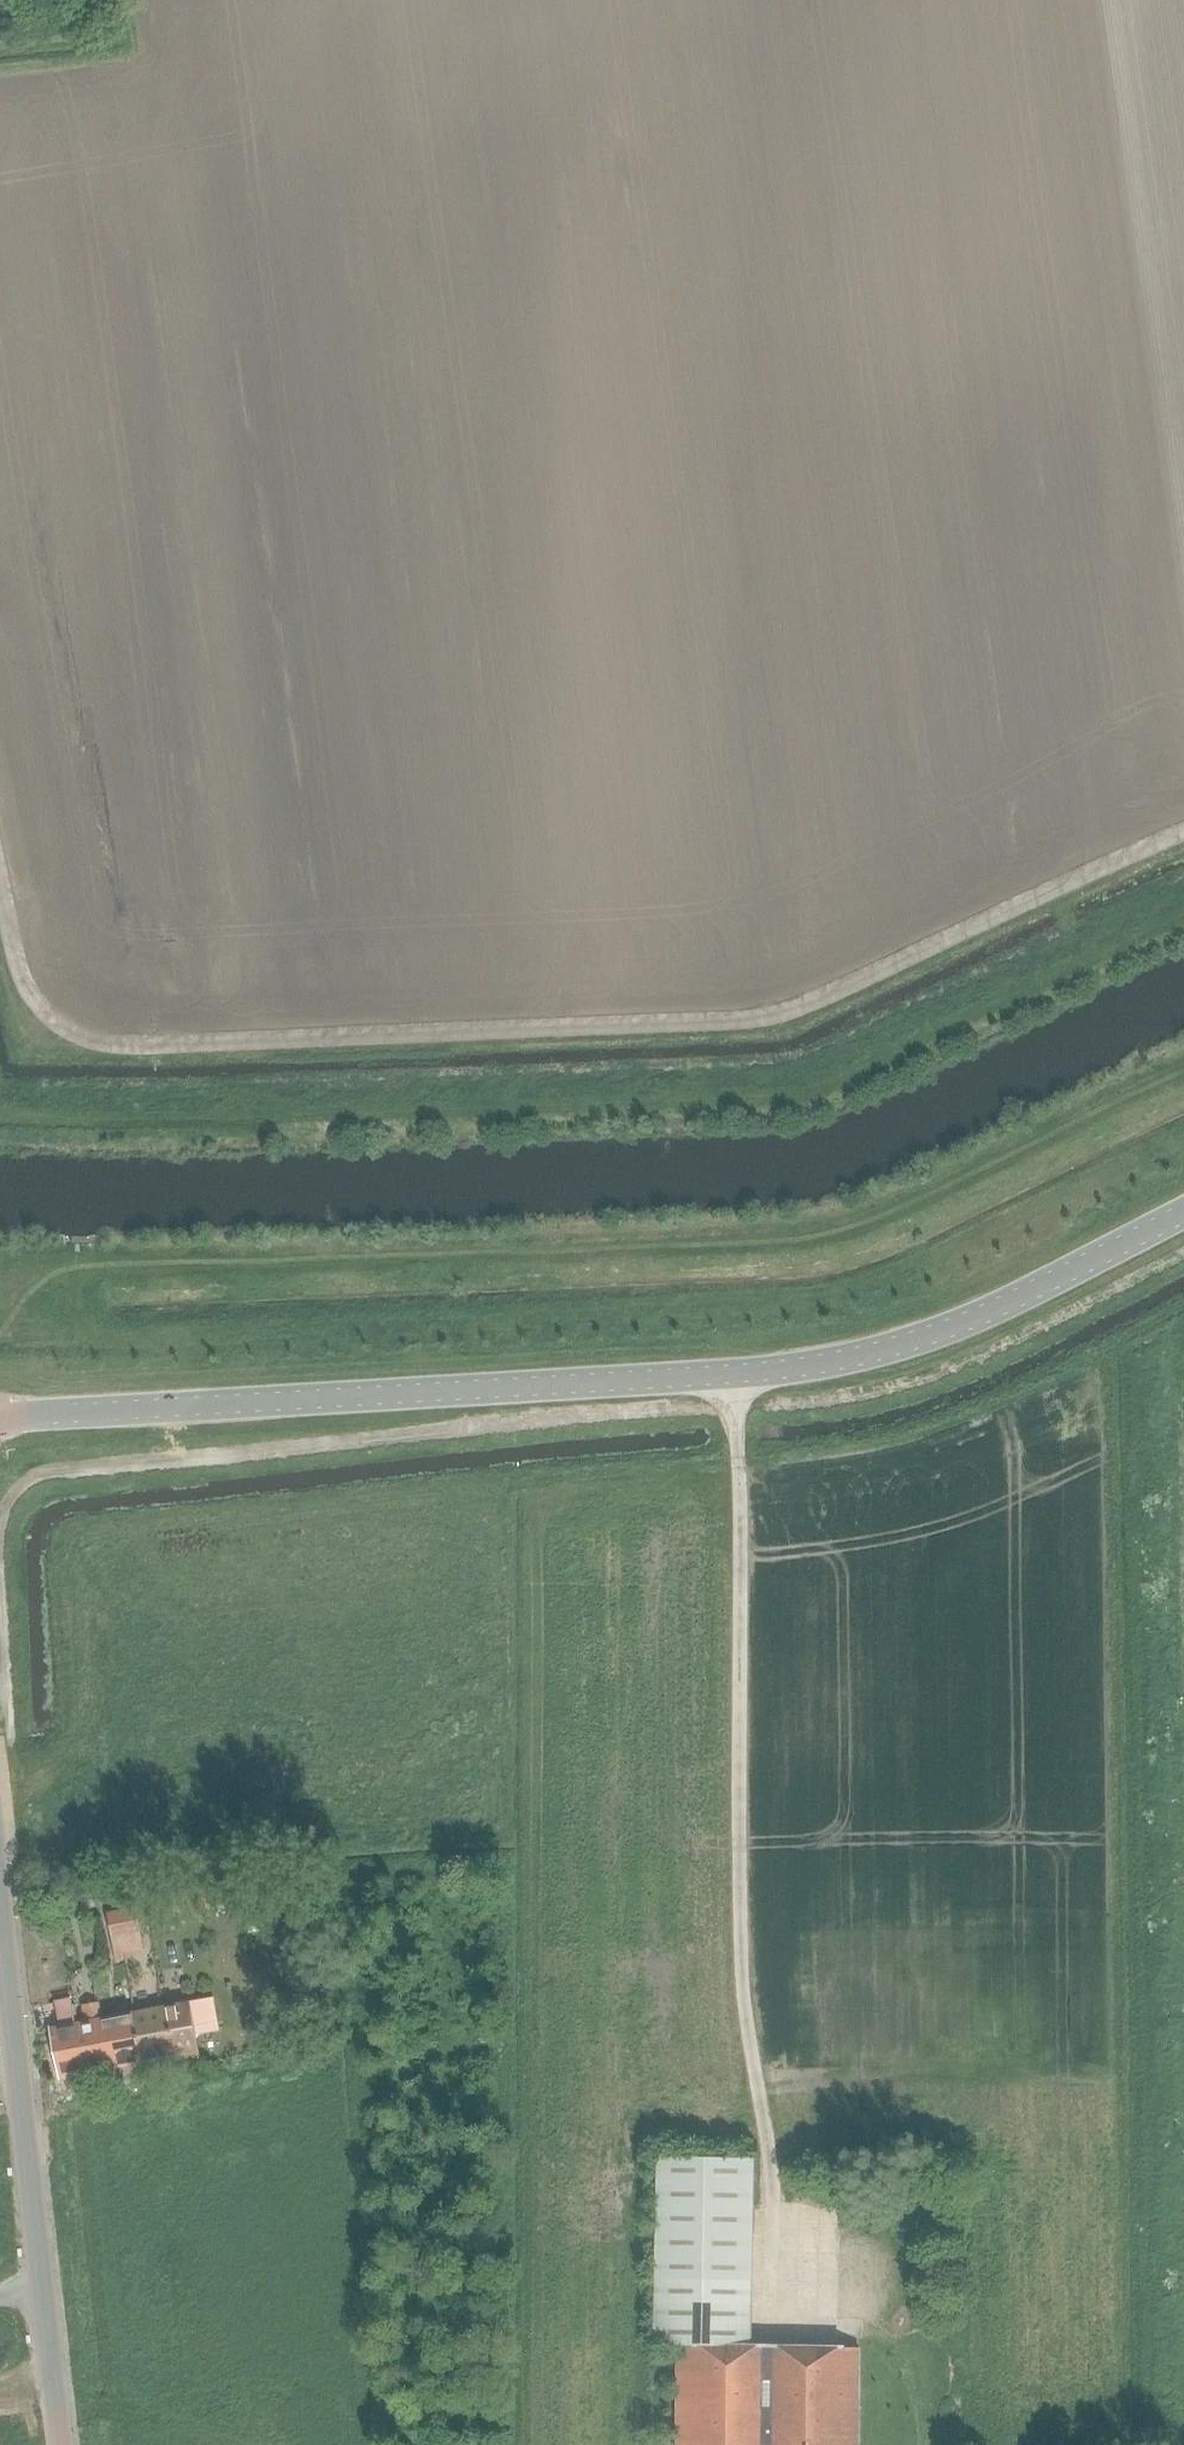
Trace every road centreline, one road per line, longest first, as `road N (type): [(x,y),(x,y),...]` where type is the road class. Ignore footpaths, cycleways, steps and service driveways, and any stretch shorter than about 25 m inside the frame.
road 1 (unclassified): [(0,1420),(827,1367),(976,1320),(1183,1215)]
road 2 (unclassified): [(58,2444),(0,1928)]

